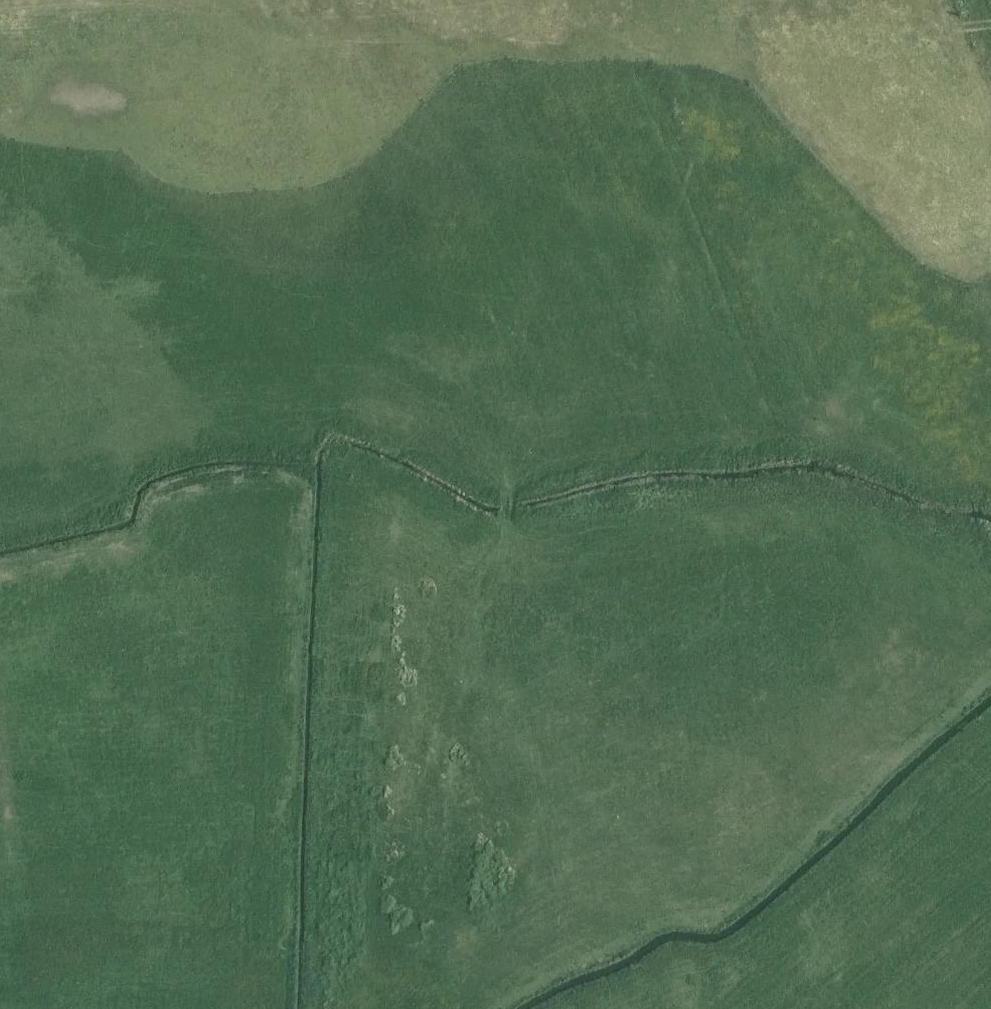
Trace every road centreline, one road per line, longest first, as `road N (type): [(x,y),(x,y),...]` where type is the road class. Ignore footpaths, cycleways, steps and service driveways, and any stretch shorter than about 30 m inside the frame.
road 1 (track): [(0,11),(184,2),(277,44),(990,25)]

